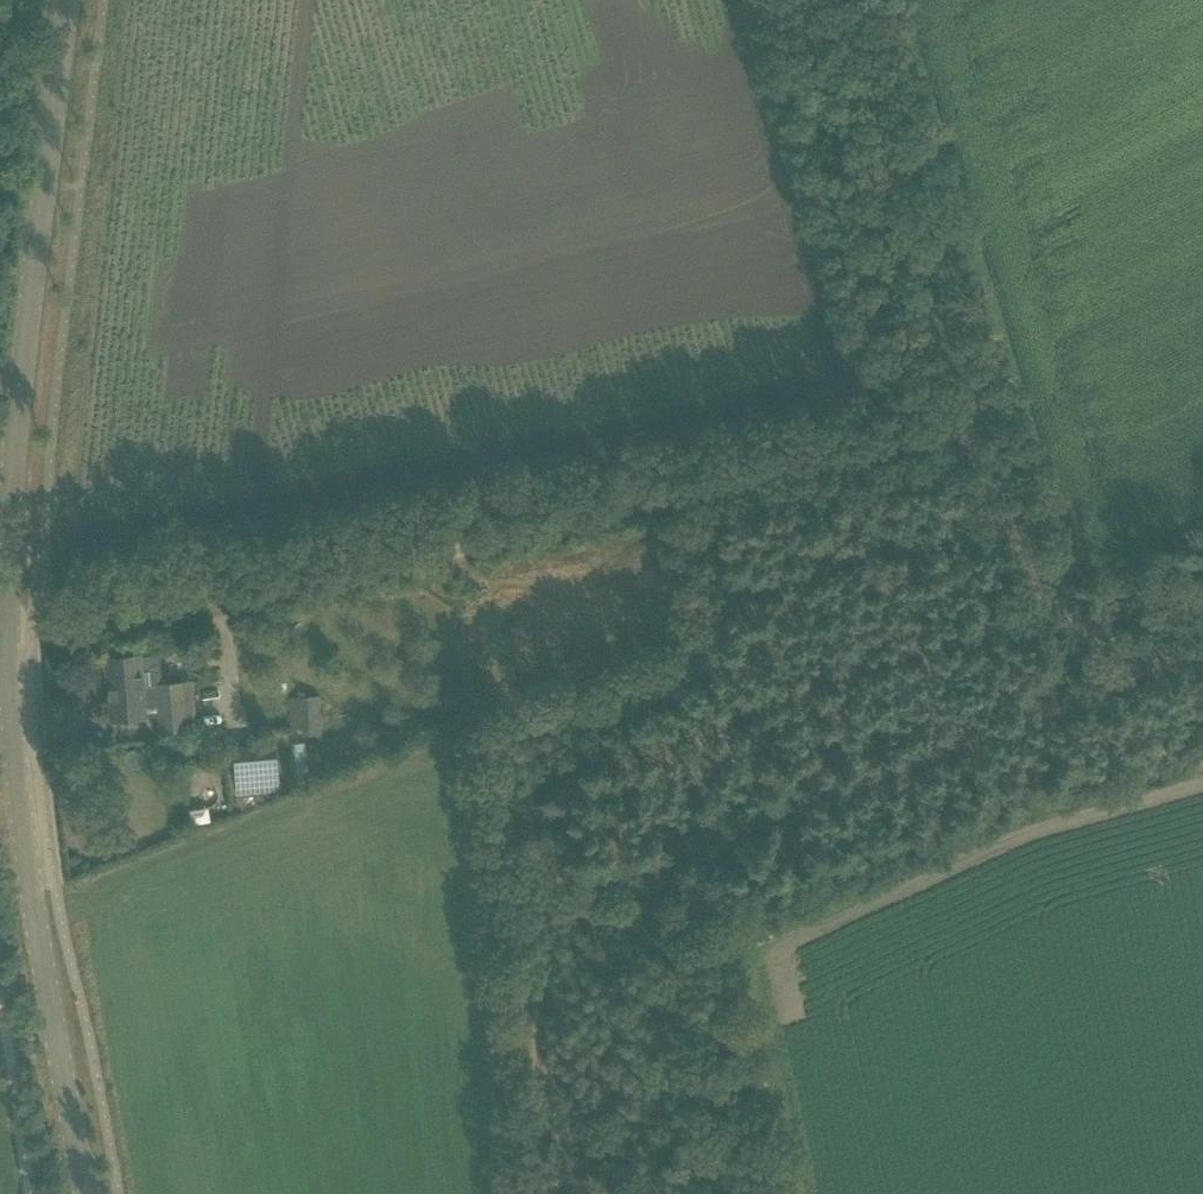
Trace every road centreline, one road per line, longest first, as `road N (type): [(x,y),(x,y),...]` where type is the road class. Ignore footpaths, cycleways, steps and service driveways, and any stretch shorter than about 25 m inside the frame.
road 1 (tertiary): [(88,1193),(19,804),(3,639),(16,432),(64,0)]
road 2 (track): [(969,432),(251,600),(3,639)]
road 3 (track): [(555,1193),(522,1033),(527,923),(541,900),(581,870),(674,847),(1172,641)]
road 4 (track): [(1172,641),(1102,629),(1050,608),(996,533),(854,43),(823,0)]

